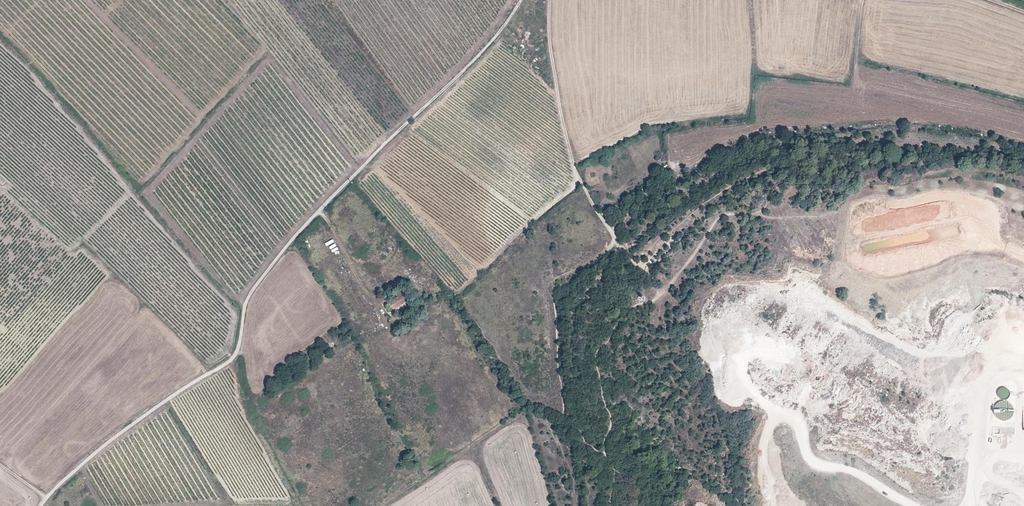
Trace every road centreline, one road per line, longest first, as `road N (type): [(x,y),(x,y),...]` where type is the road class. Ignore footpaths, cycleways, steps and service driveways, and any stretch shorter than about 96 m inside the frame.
road 1 (track): [(42,505),(109,442),(231,362),(249,297),(299,233),(473,63),(522,0)]
road 2 (track): [(550,0),(549,42),(575,170),(653,291),(669,288),(718,217),(796,218)]

